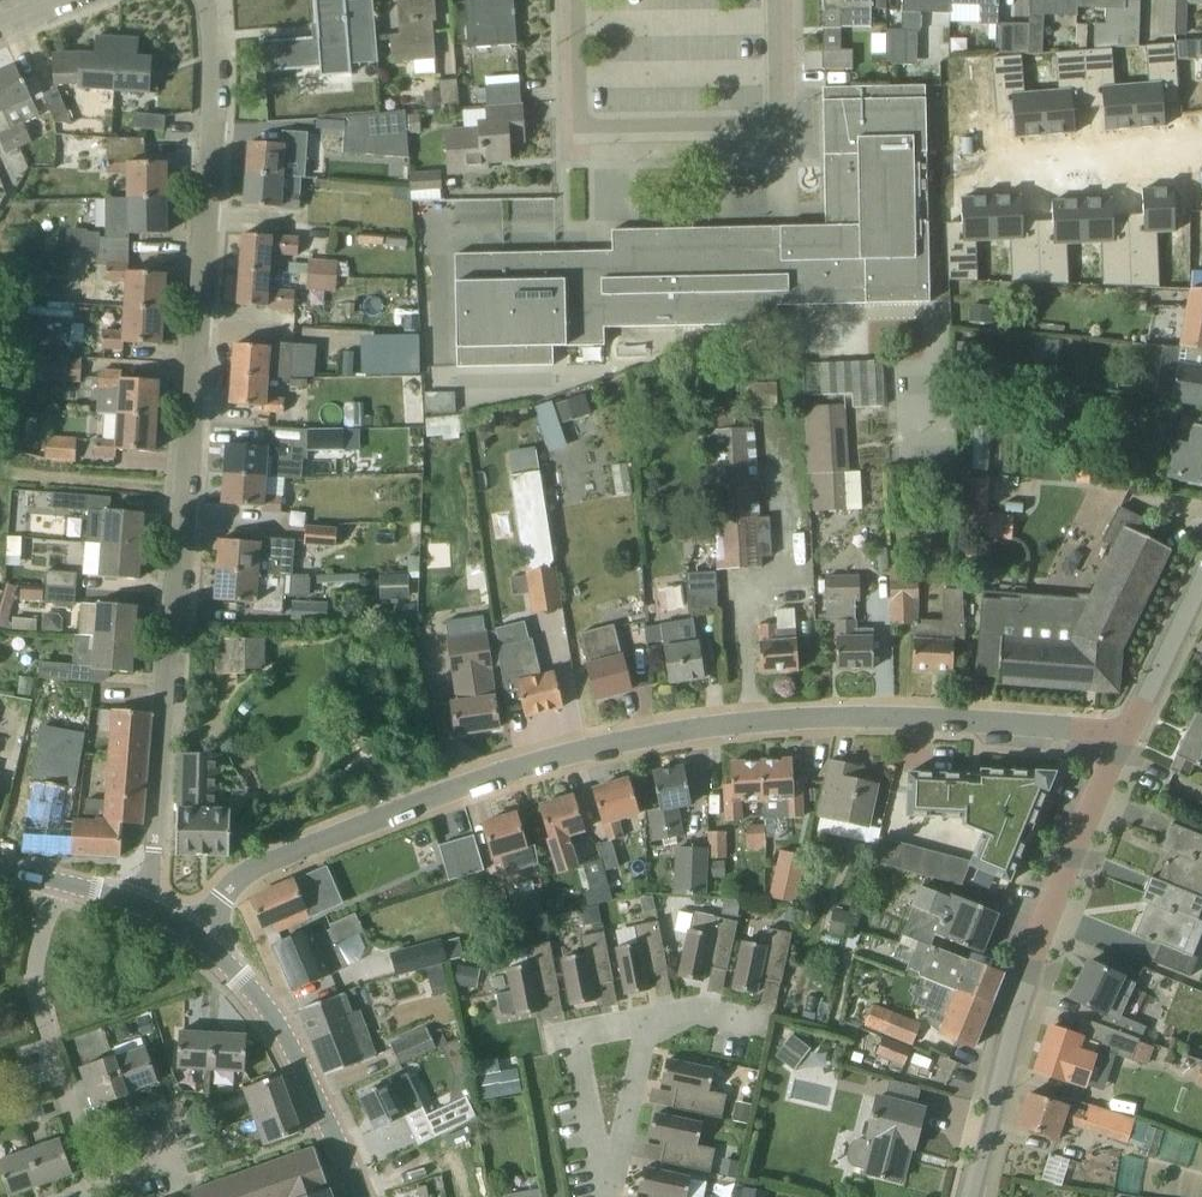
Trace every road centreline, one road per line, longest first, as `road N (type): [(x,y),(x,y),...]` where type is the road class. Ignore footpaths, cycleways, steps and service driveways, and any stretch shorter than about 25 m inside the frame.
road 1 (residential): [(189,931),(260,870),(411,800),(501,767),(622,740),(780,728),(1102,747)]
road 2 (residential): [(139,910),(158,853),(216,62),(202,0)]
road 3 (tertiary): [(970,1196),(1102,747)]
road 4 (residential): [(777,0),(777,123),(580,126),(577,0)]
road 5 (residential): [(155,1149),(98,1160),(84,1149),(23,984),(45,883)]
road 6 (tertiary): [(357,1196),(309,1088),(238,974),(189,931)]
road 7 (residential): [(947,167),(1186,149),(1201,127)]
road 8 (tertiary): [(1102,747),(1201,555)]
road 9 (residential): [(613,1170),(643,1023)]
road 10 (residential): [(613,1170),(597,1145),(575,1038)]

